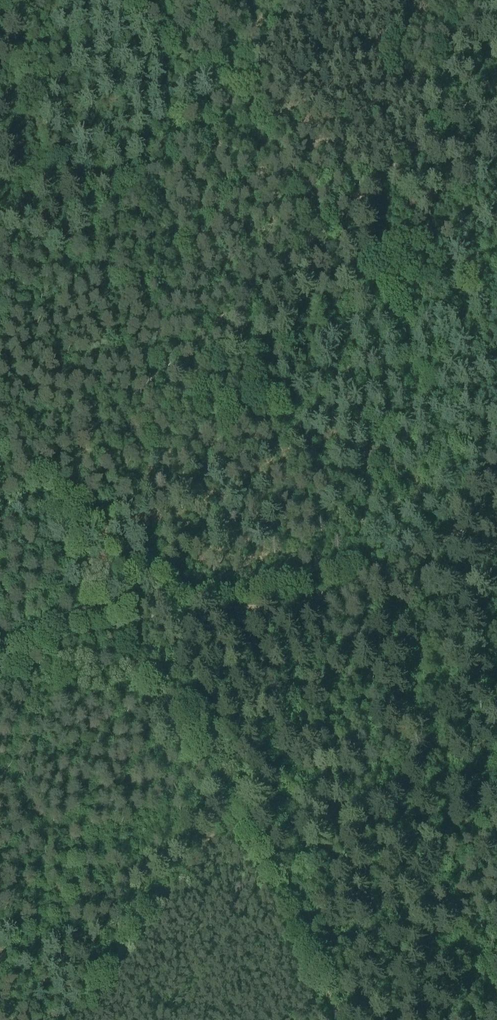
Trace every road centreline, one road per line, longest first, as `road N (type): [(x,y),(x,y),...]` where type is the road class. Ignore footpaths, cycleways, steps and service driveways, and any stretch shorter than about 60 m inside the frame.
road 1 (track): [(0,502),(40,471),(152,678),(231,789),(296,906),(339,1019)]
road 2 (track): [(0,663),(203,610),(319,595),(496,521)]

